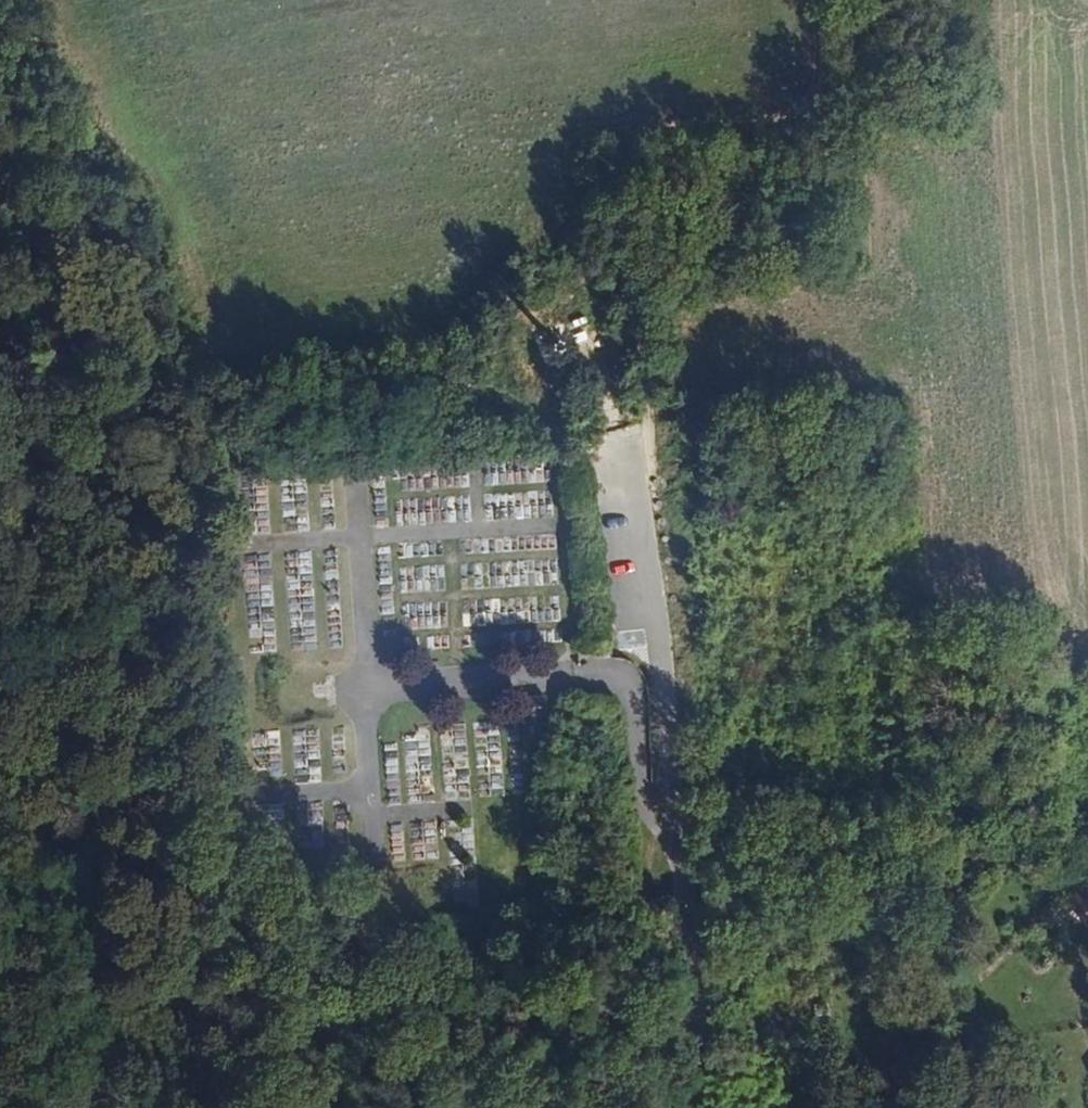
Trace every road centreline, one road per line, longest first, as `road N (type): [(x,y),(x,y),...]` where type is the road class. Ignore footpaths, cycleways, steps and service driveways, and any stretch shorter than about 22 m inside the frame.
road 1 (track): [(631,482),(655,432),(626,160),(637,134),(782,112),(813,95),(825,62),(826,0)]
road 2 (residential): [(694,1107),(667,660),(631,482)]

